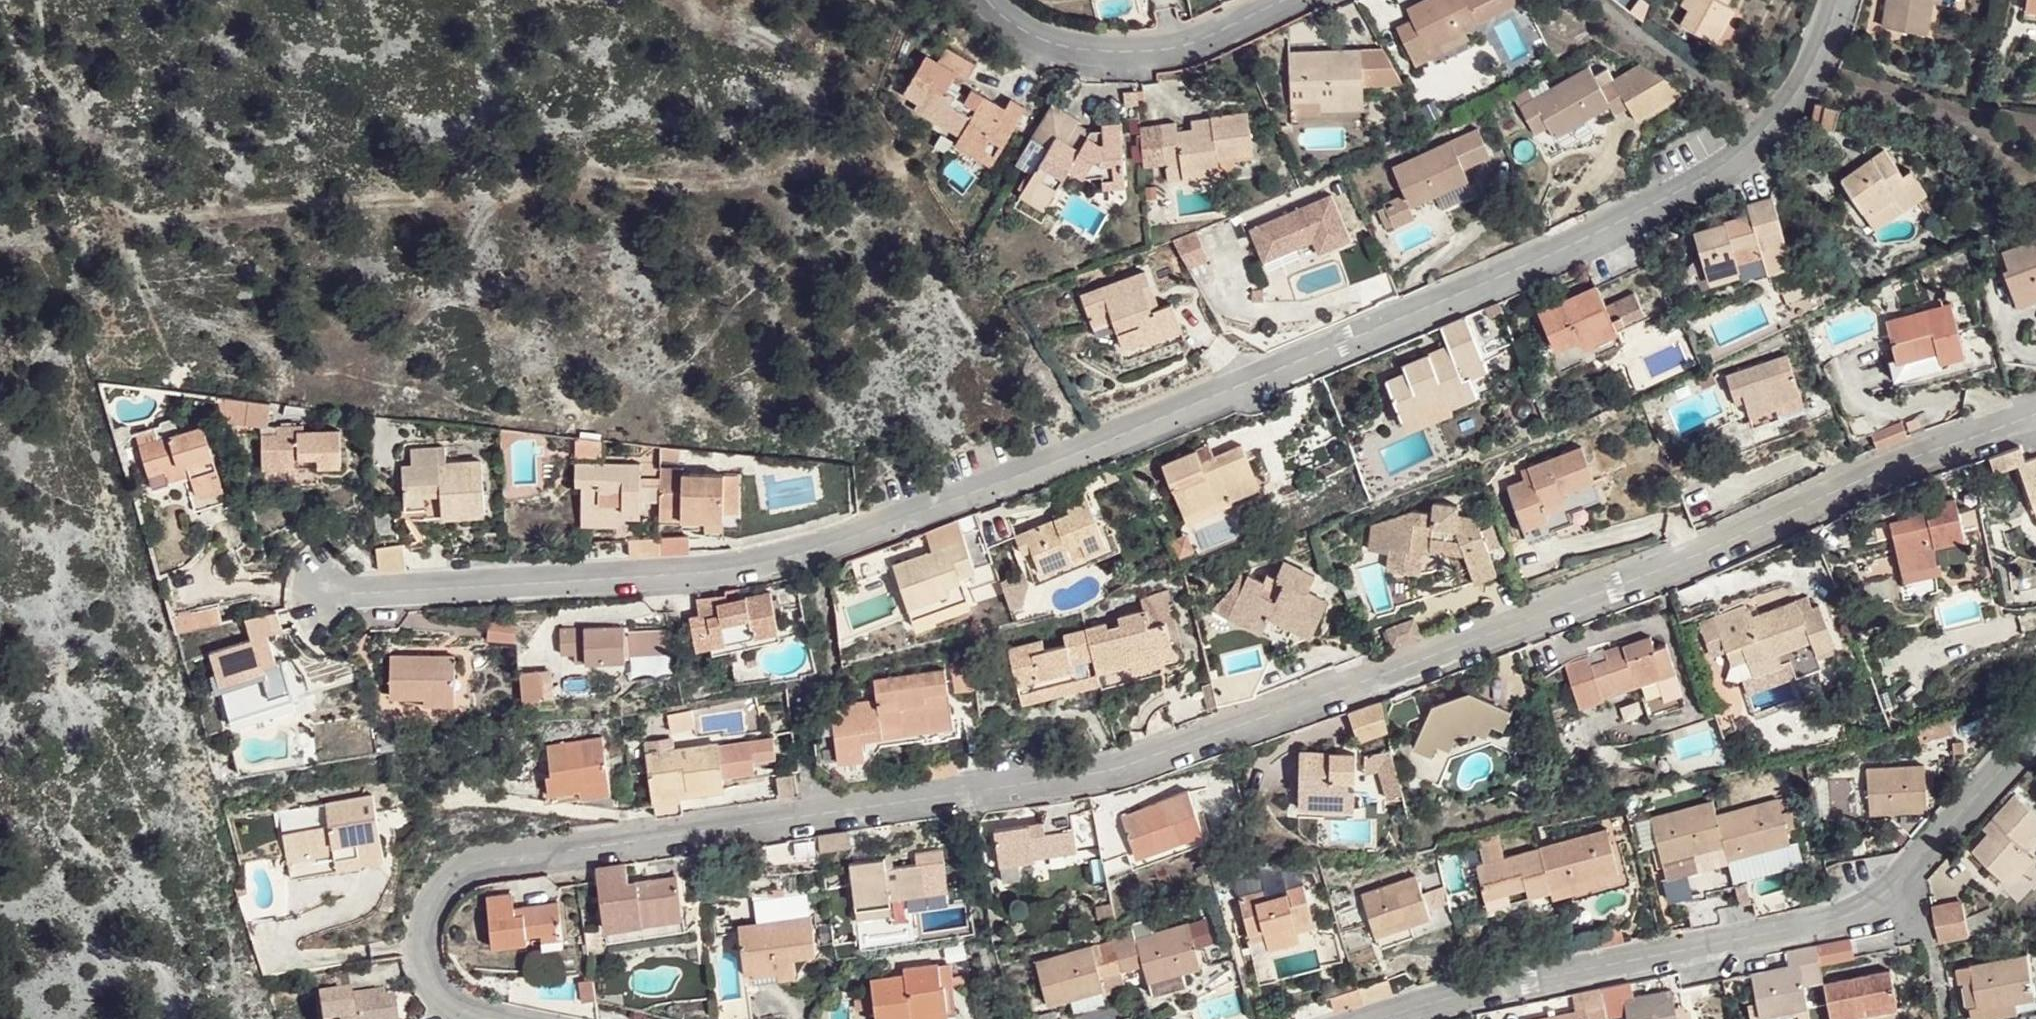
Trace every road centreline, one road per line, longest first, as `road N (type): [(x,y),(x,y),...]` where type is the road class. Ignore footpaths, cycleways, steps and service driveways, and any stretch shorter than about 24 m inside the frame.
road 1 (residential): [(2035,412),(1684,559),(1131,767),(473,866),(448,881),(426,913),(421,948),(440,993),(488,1018)]
road 2 (residential): [(1838,0),(1810,76),(1785,111),(1717,170),(1607,227),(975,500),(739,570),(331,596)]
road 3 (residential): [(2035,730),(1915,863),(1845,917),(1368,1018)]
road 4 (residential): [(987,0),(1029,36),(1147,54),(1281,0)]

